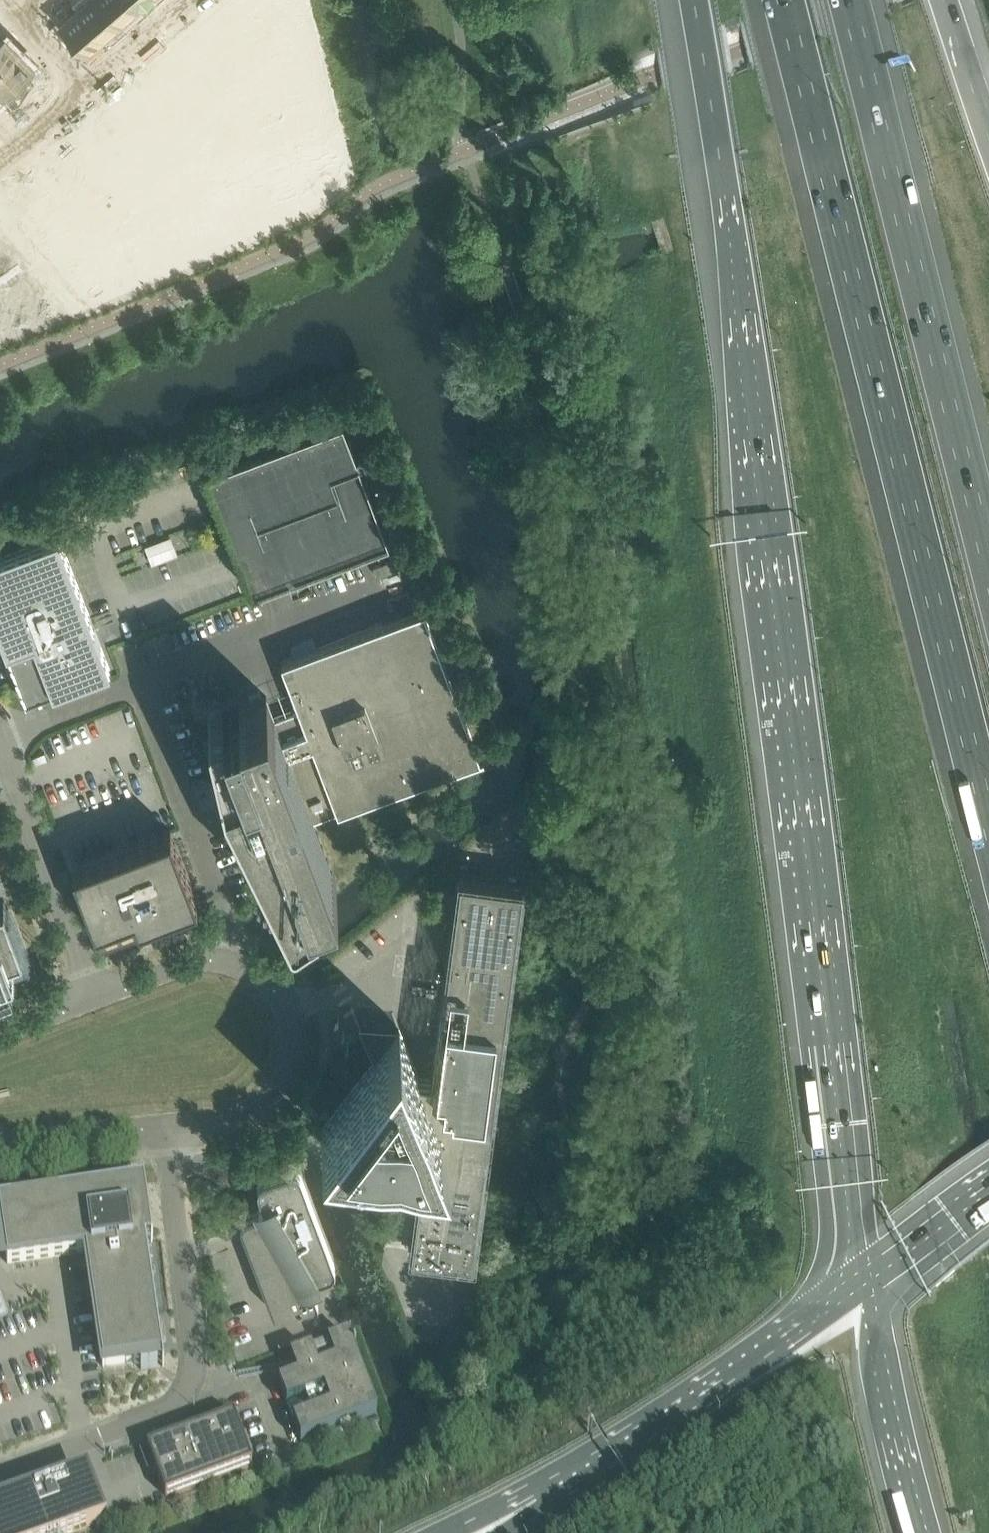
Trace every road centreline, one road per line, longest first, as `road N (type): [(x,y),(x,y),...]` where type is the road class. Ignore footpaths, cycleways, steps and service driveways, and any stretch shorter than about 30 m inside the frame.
road 1 (motorway): [(691,0),(734,262),(869,1283)]
road 2 (motorway): [(784,0),(988,818)]
road 3 (motorway): [(988,556),(851,0)]
road 4 (unclassified): [(0,1471),(166,1407),(187,1389),(194,1358),(168,1130)]
road 5 (unclassified): [(168,1130),(249,1122),(288,1090),(293,1043),(280,997),(251,974),(208,965),(104,997)]
road 6 (trunk): [(869,1283),(549,1507)]
road 7 (unclassified): [(104,997),(85,972),(0,734)]
road 8 (trunk): [(869,1283),(921,1532)]
road 9 (unclassified): [(0,1148),(168,1130)]
road 10 (trunk): [(988,1194),(869,1283)]
road 11 (residential): [(182,0),(81,83)]

